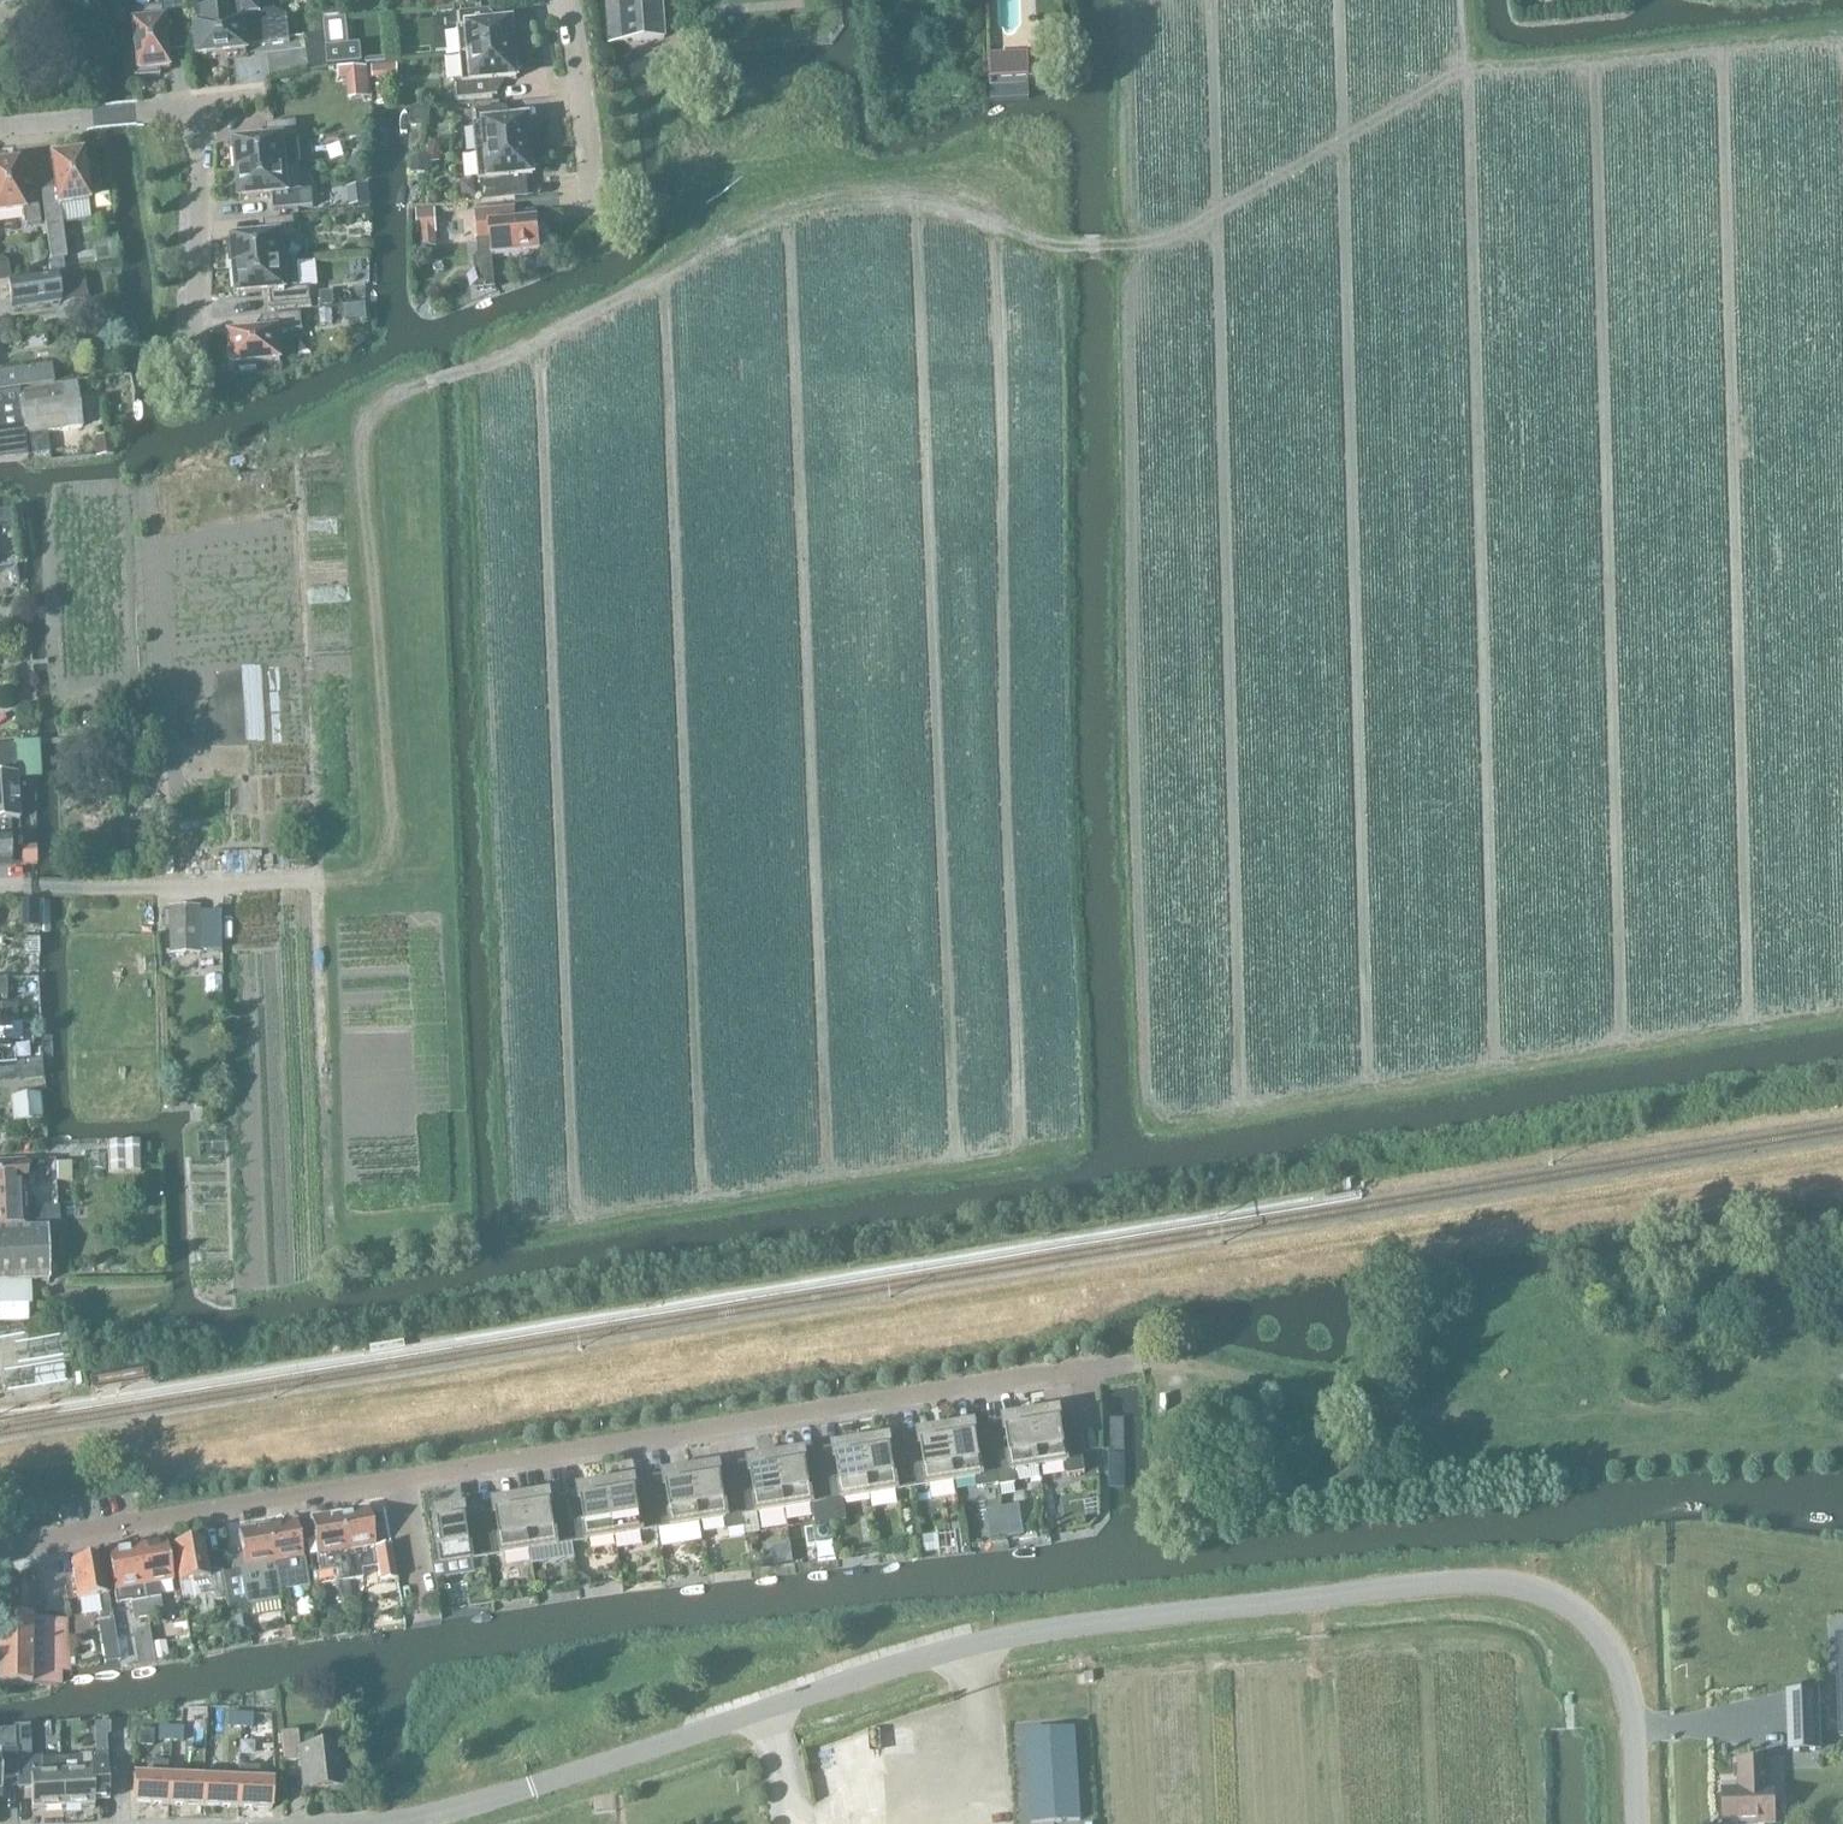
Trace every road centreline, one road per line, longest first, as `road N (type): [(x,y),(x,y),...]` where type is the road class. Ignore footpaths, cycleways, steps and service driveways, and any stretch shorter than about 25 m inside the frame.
road 1 (unclassified): [(1638,1823),(1636,1743),(1626,1679),(1610,1647),(1565,1601),(1489,1579),(1004,1638),(533,1786)]
road 2 (unclassified): [(0,1544),(1069,1368)]
road 3 (residential): [(199,360),(199,138),(191,124),(172,112),(146,112),(0,126)]
road 4 (track): [(1367,1408),(1189,1366),(1069,1368)]
road 5 (residential): [(593,208),(568,0)]
road 6 (residential): [(533,1786),(375,1823)]

